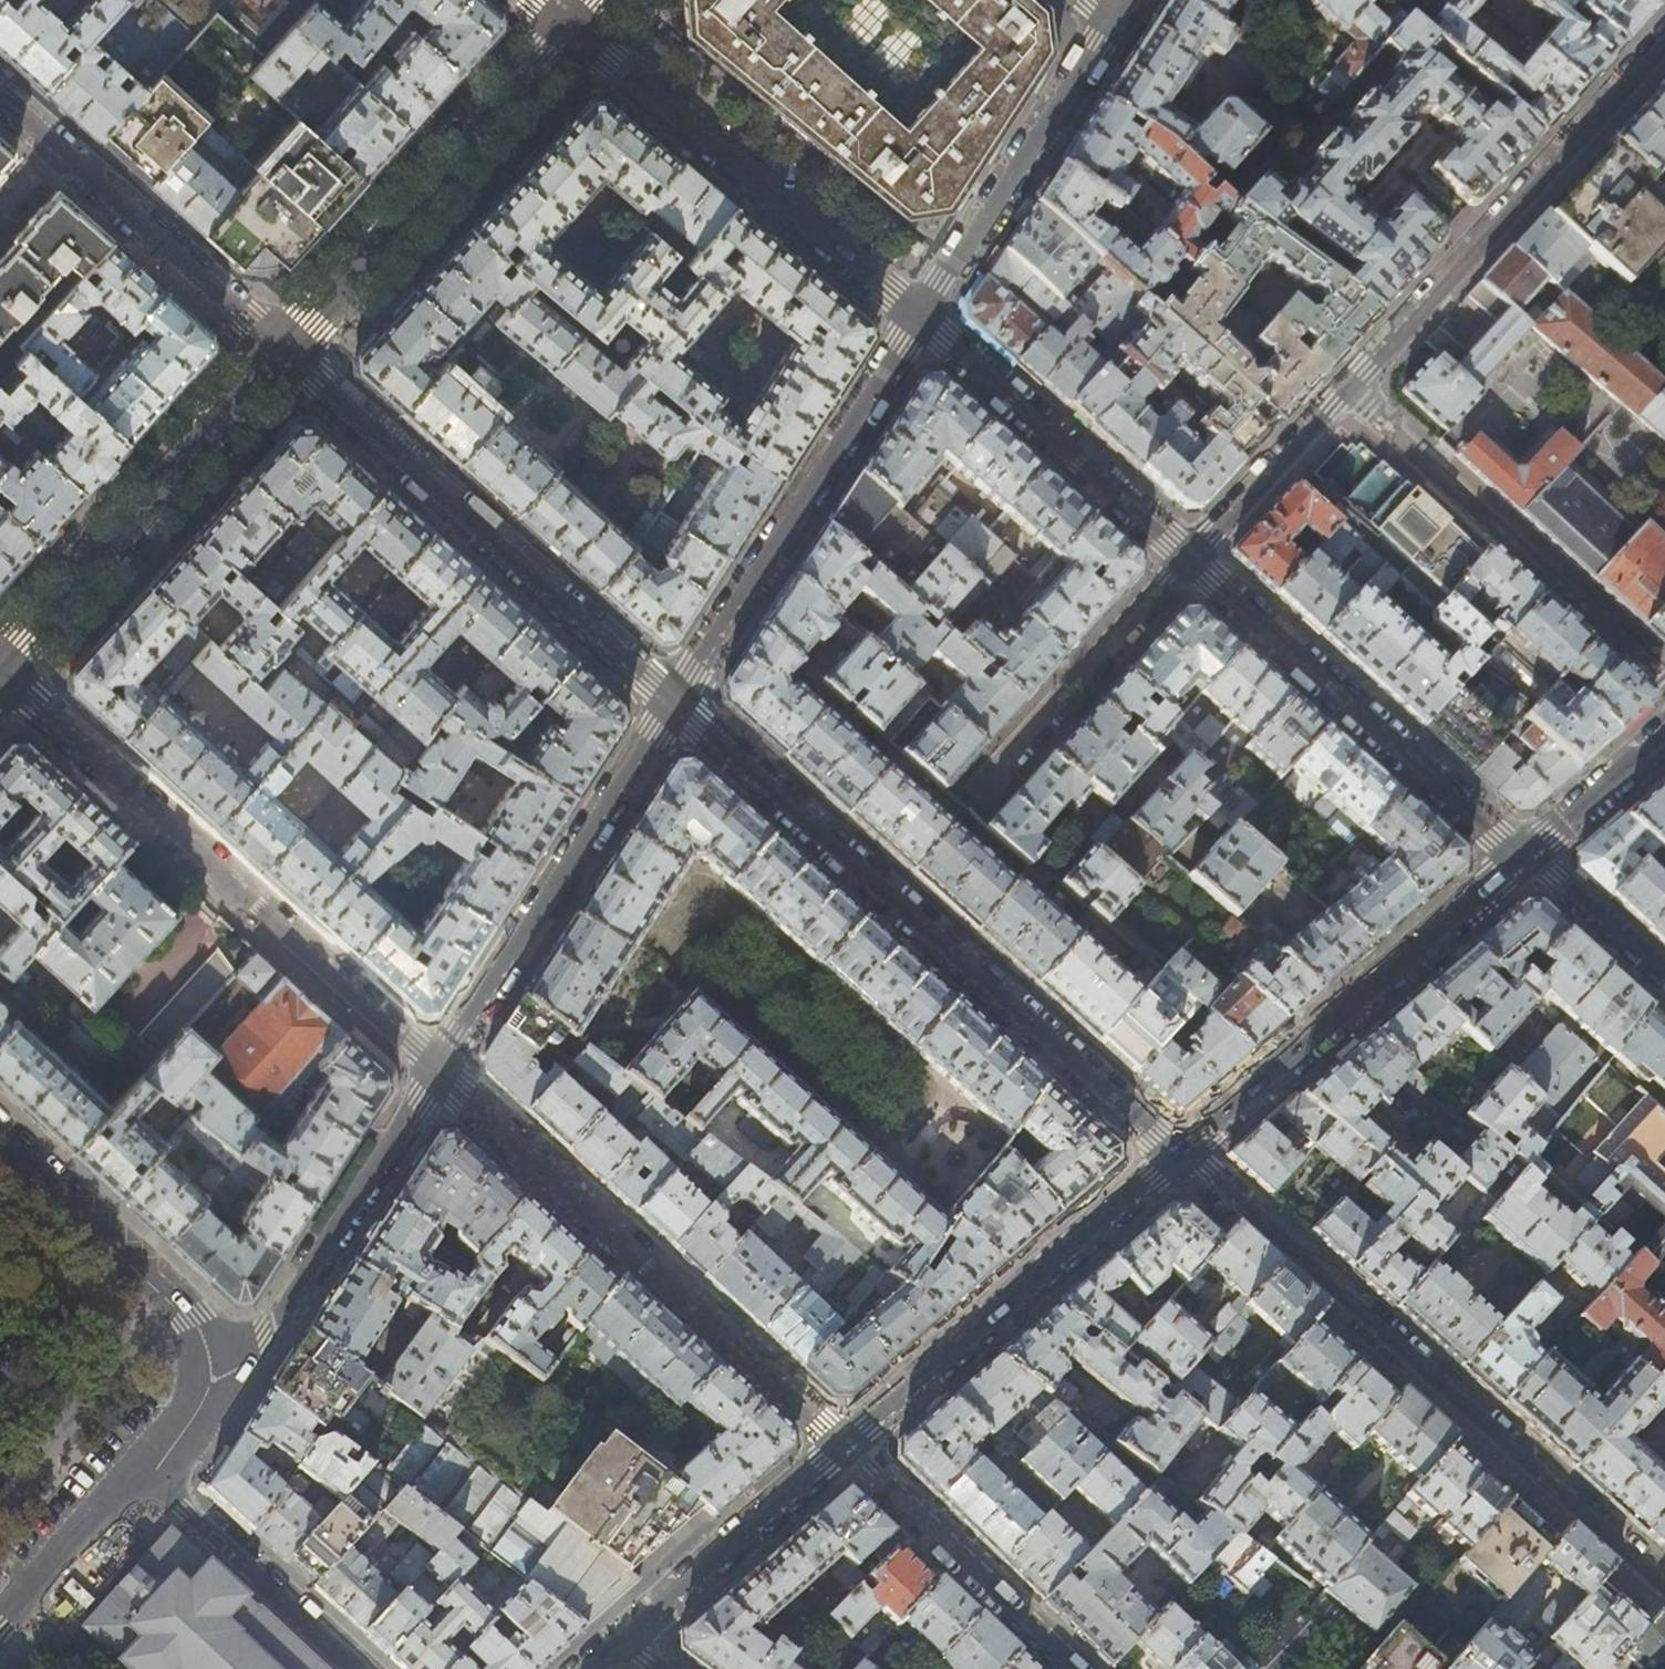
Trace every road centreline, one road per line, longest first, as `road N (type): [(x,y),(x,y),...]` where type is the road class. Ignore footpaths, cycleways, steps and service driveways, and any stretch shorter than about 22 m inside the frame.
road 1 (residential): [(1192,559),(1664,44)]
road 2 (residential): [(1179,1151),(675,708)]
road 3 (residential): [(1664,1582),(1179,1151)]
road 4 (residential): [(0,678),(436,1071)]
road 5 (residential): [(436,1071),(845,1443)]
road 6 (residential): [(675,708),(273,347)]
road 7 (residential): [(920,313),(675,708)]
road 8 (residential): [(569,21),(920,313)]
road 9 (residential): [(1525,854),(1179,1151)]
road 10 (residential): [(1192,559),(1525,854)]
road 11 (residential): [(1179,1151),(845,1443)]
road 12 (residential): [(273,347),(569,21)]
road 13 (residential): [(675,708),(436,1071)]
road 14 (residential): [(0,658),(273,347)]
road 15 (residential): [(436,1071),(265,1334),(215,1381)]
road 16 (residential): [(920,313),(1192,559)]
road 17 (residential): [(273,347),(0,103)]
road 18 (residential): [(1114,13),(920,313)]
road 19 (residential): [(215,1381),(191,1317),(0,1140)]
road 20 (residential): [(845,1443),(1078,1668)]
road 21 (residential): [(1192,559),(975,794)]
road 22 (residential): [(845,1443),(624,1638)]
road 23 (residential): [(360,1668),(186,1510),(156,1471)]
road 24 (residential): [(156,1471),(0,1629)]
road 25 (residential): [(1525,854),(1664,978)]
road 26 (residential): [(1664,733),(1525,854)]

